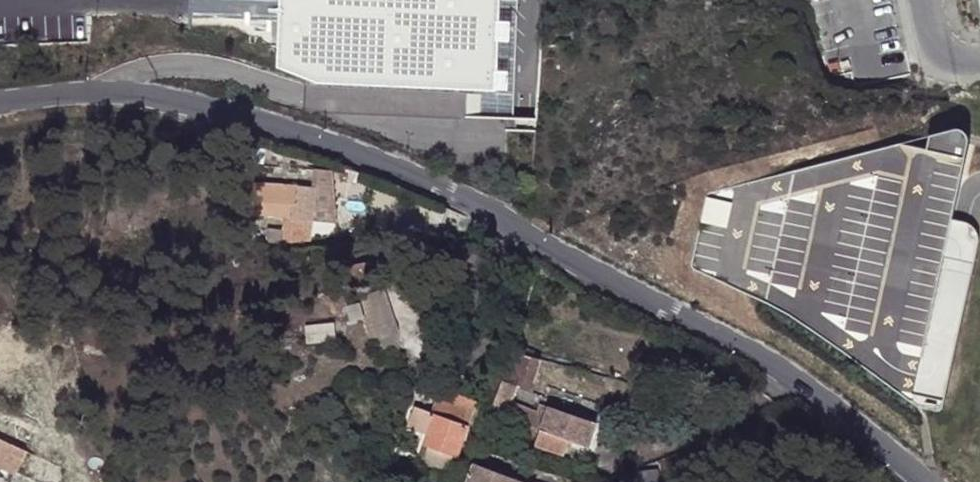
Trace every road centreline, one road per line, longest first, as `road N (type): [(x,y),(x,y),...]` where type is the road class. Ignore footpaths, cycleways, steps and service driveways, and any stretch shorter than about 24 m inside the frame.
road 1 (unclassified): [(926,481),(747,347),(474,201),(300,134),(147,95),(0,102)]

